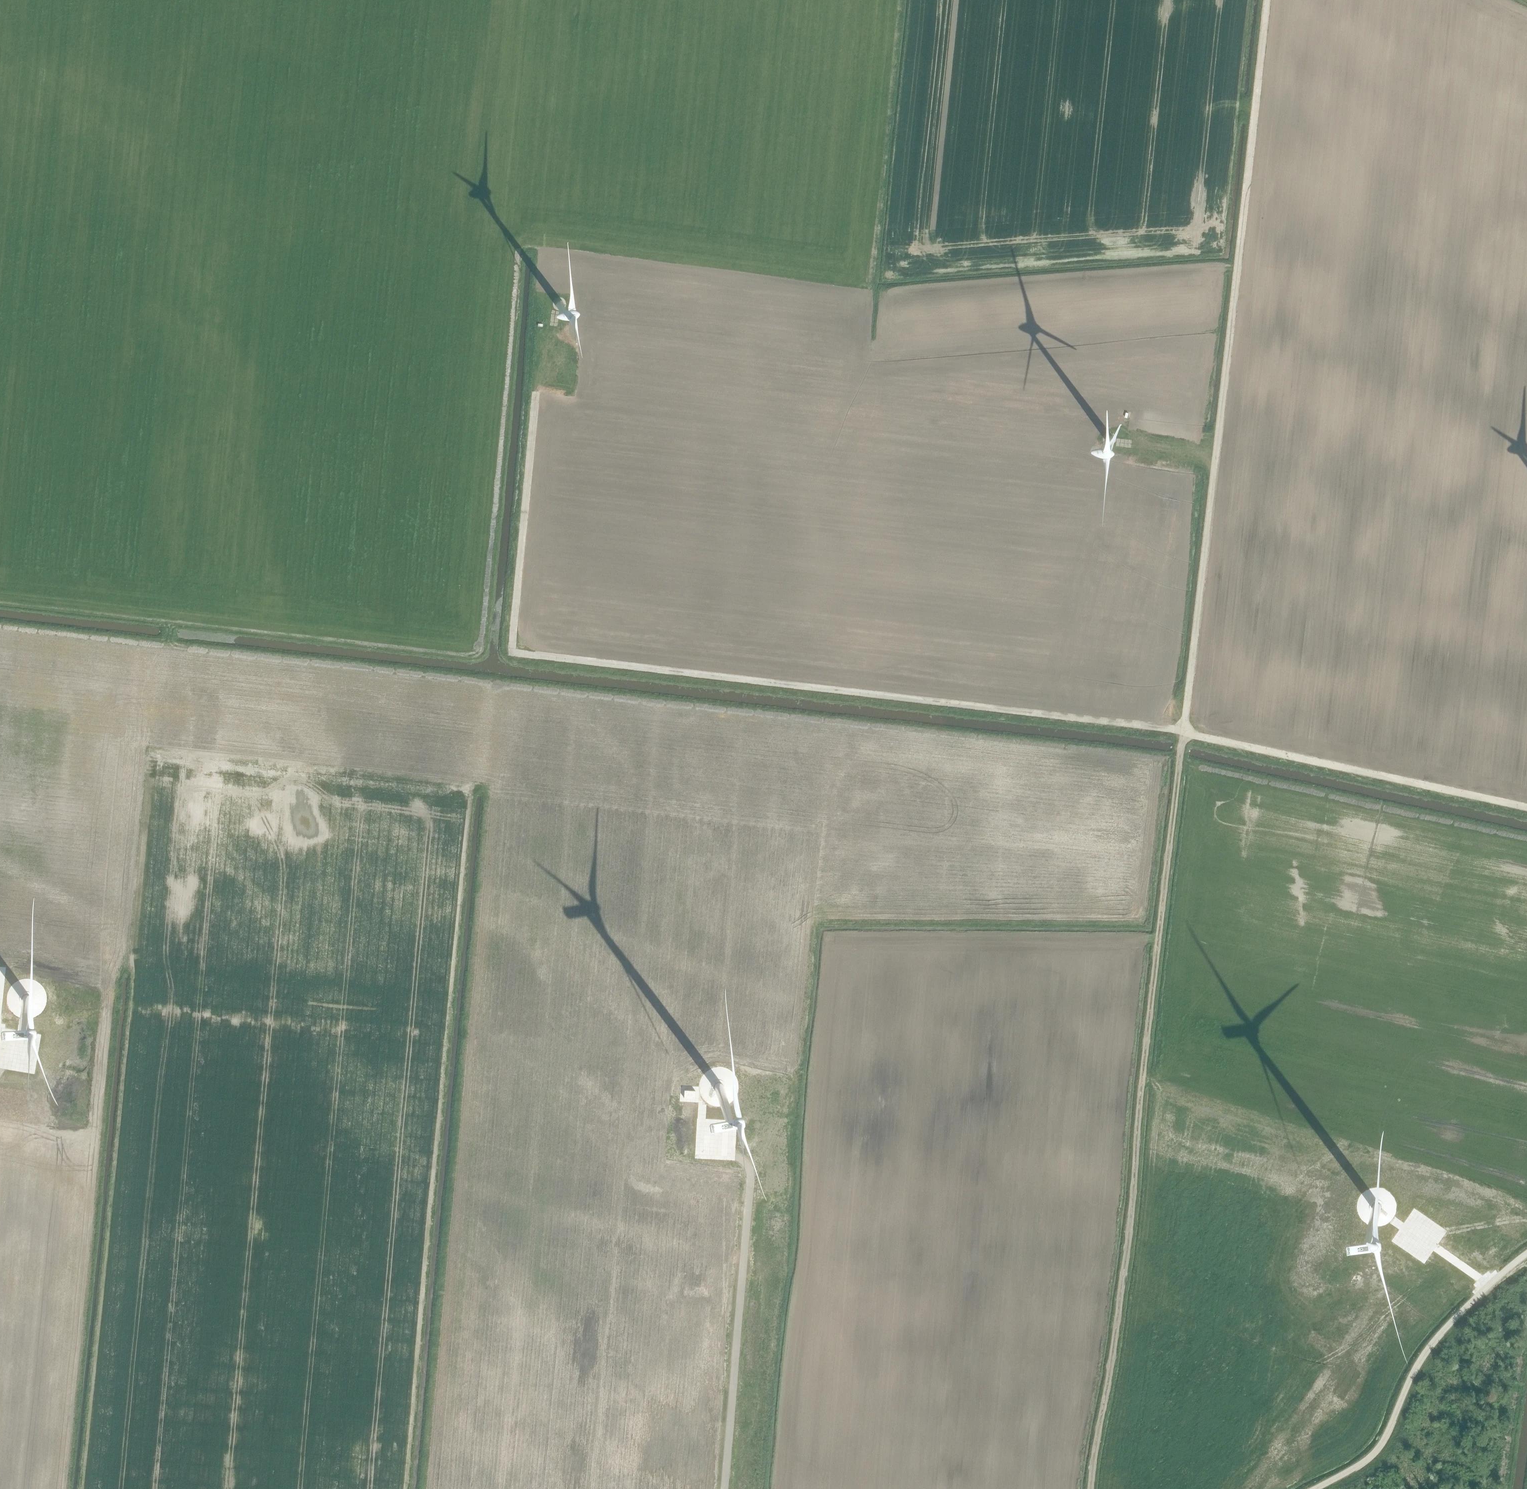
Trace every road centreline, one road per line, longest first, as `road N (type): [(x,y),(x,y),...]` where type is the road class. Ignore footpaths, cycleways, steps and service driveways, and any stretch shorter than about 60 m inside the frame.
road 1 (track): [(1183,731),(1133,1196),(1091,1488)]
road 2 (unclassified): [(1302,1488),(1371,1452),(1430,1344),(1526,1258)]

